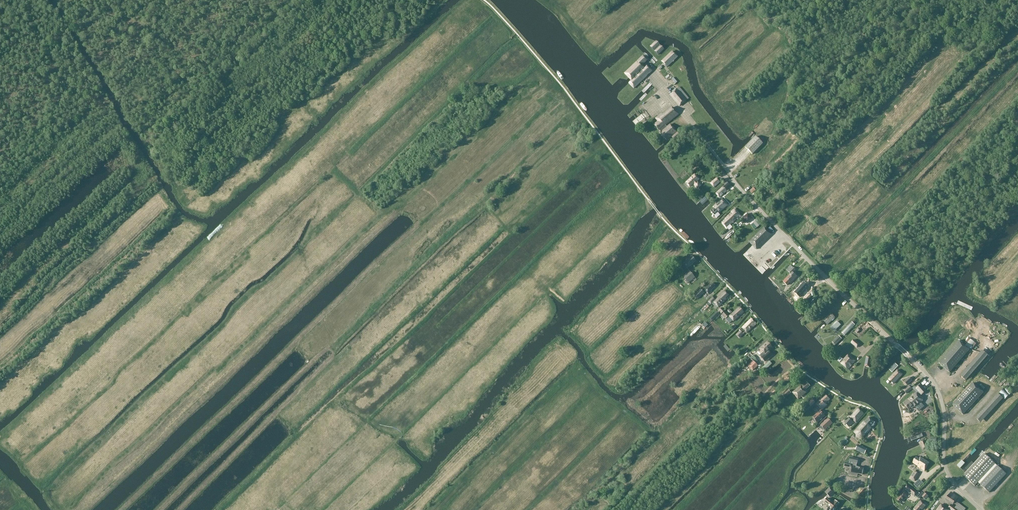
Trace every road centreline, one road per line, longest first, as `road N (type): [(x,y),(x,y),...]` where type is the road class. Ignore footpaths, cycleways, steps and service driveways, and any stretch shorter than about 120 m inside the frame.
road 1 (unclassified): [(981,509),(947,472),(944,409),(926,374),(732,181)]

